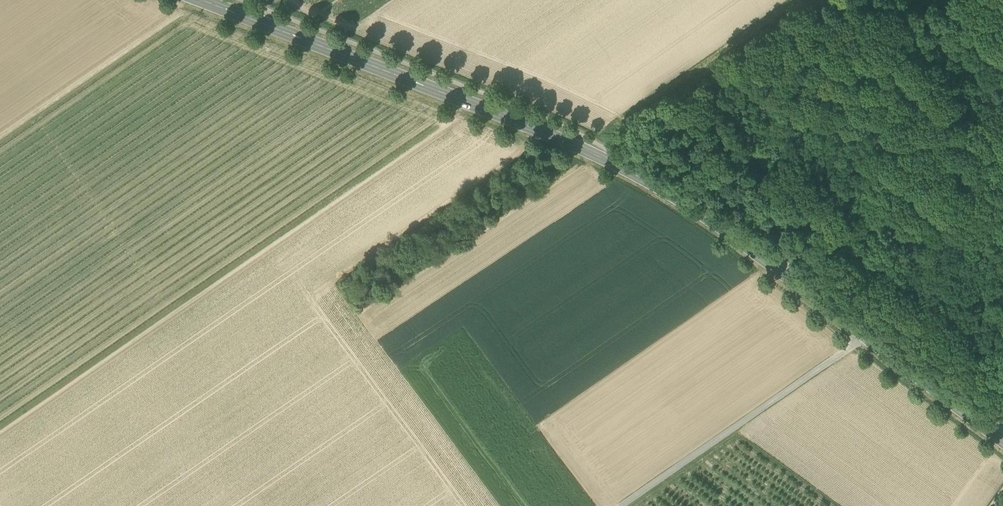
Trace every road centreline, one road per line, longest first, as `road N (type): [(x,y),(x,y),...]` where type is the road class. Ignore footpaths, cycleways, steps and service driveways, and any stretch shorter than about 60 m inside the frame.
road 1 (secondary): [(202,0),(541,131),(667,191),(1002,445)]
road 2 (track): [(622,505),(869,340),(1002,155)]

